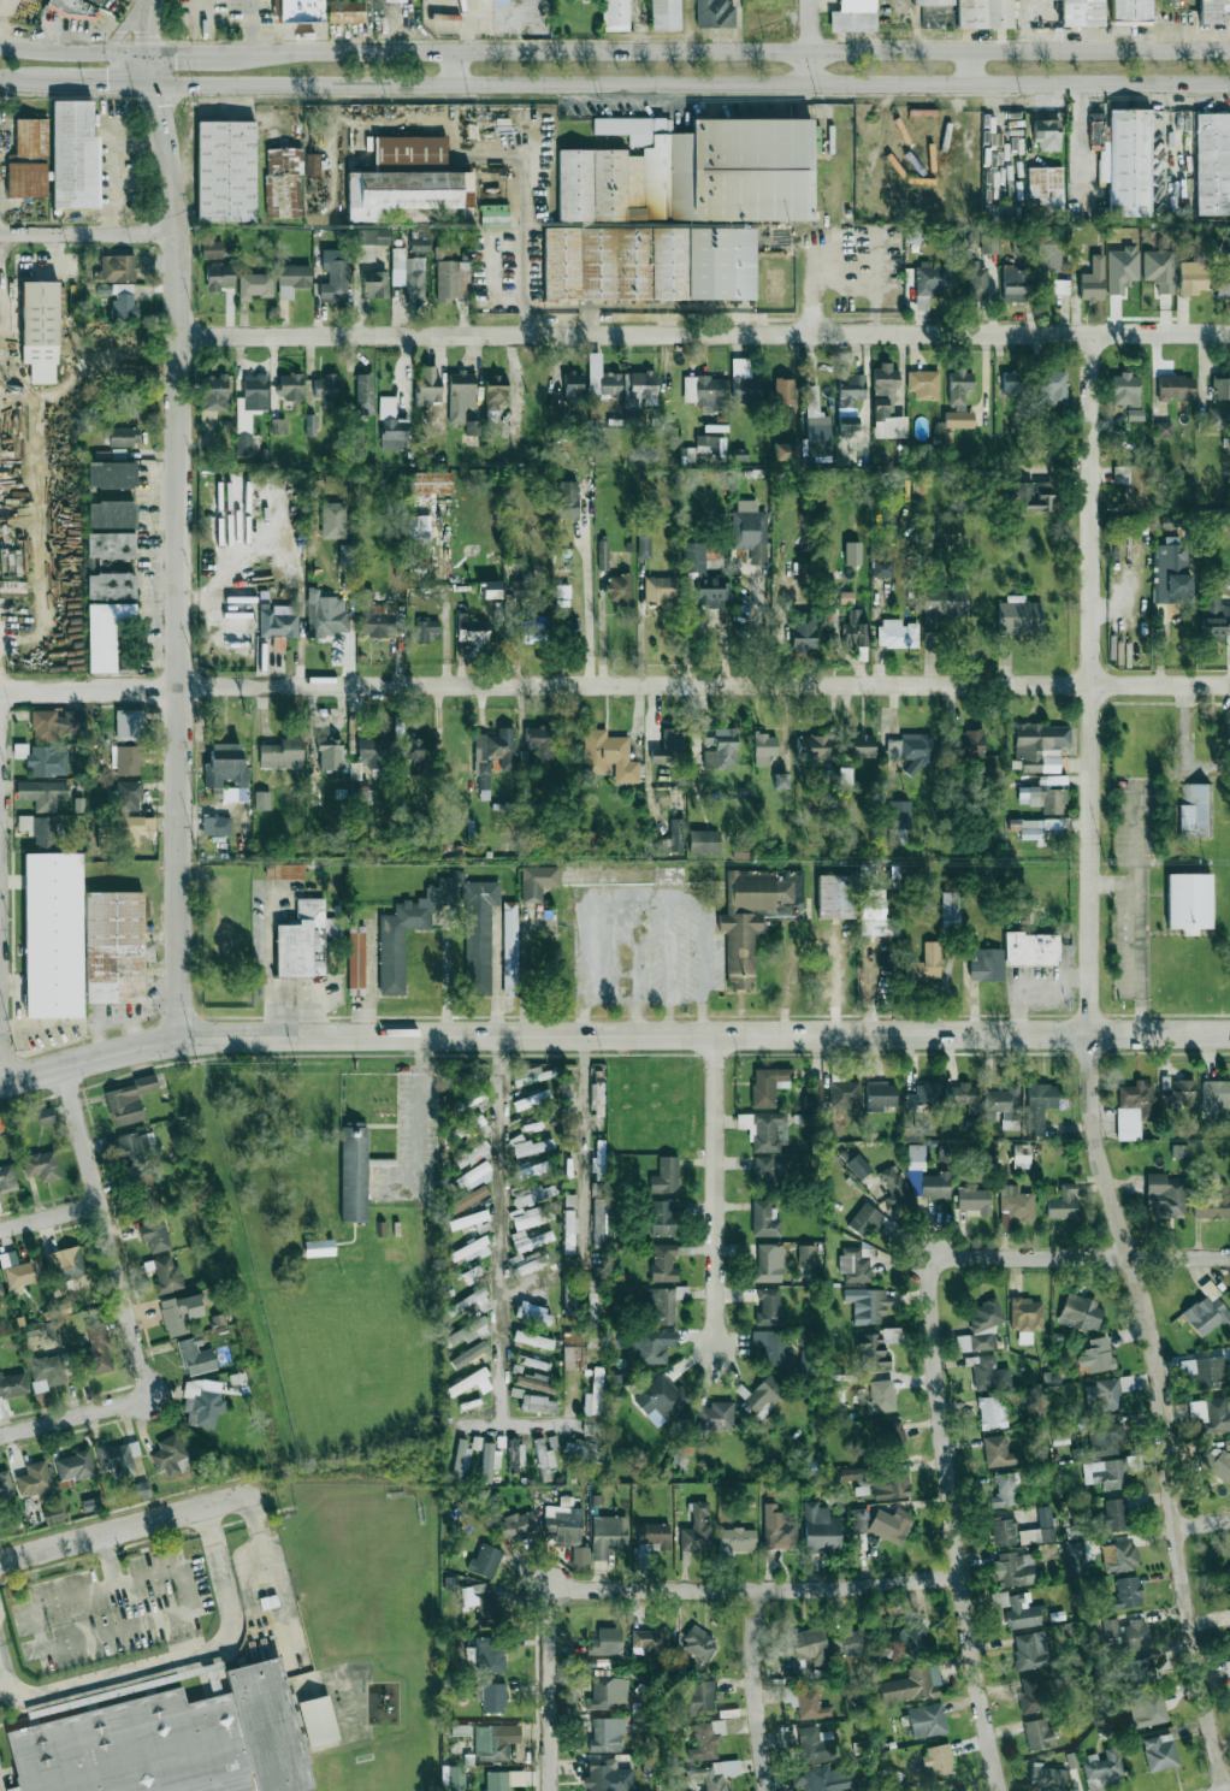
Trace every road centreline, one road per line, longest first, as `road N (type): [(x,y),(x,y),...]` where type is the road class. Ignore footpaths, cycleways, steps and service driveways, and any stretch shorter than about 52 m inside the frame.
road 1 (residential): [(1092,332),(1095,1131),(1145,1300),(1193,1636),(1225,1790)]
road 2 (residential): [(1,688),(1229,684)]
road 3 (secondary): [(154,83),(1229,83)]
road 4 (residential): [(178,336),(1229,332)]
road 5 (residential): [(142,14),(177,231),(182,1039)]
road 6 (secondary): [(1229,51),(224,53)]
road 7 (tertiary): [(502,1038),(1229,1036)]
road 8 (residential): [(963,1576),(756,1591),(551,1585),(553,1790)]
road 9 (residential): [(928,1257),(963,1576),(1003,1790)]
road 10 (tertiary): [(0,1087),(182,1039),(502,1038)]
road 11 (residential): [(1,688),(4,1086)]
road 12 (residential): [(66,1069),(150,1396)]
road 13 (residential): [(717,1034),(719,1348)]
road 14 (residential): [(928,1257),(1229,1257)]
road 15 (residential): [(0,1562),(267,1491)]
road 16 (residential): [(0,466),(1,688)]
road 17 (residential): [(756,1591),(771,1790)]
road 18 (residential): [(0,235),(177,231)]
road 19 (residential): [(0,1436),(150,1396)]
road 20 (secondary): [(148,53),(0,47)]

